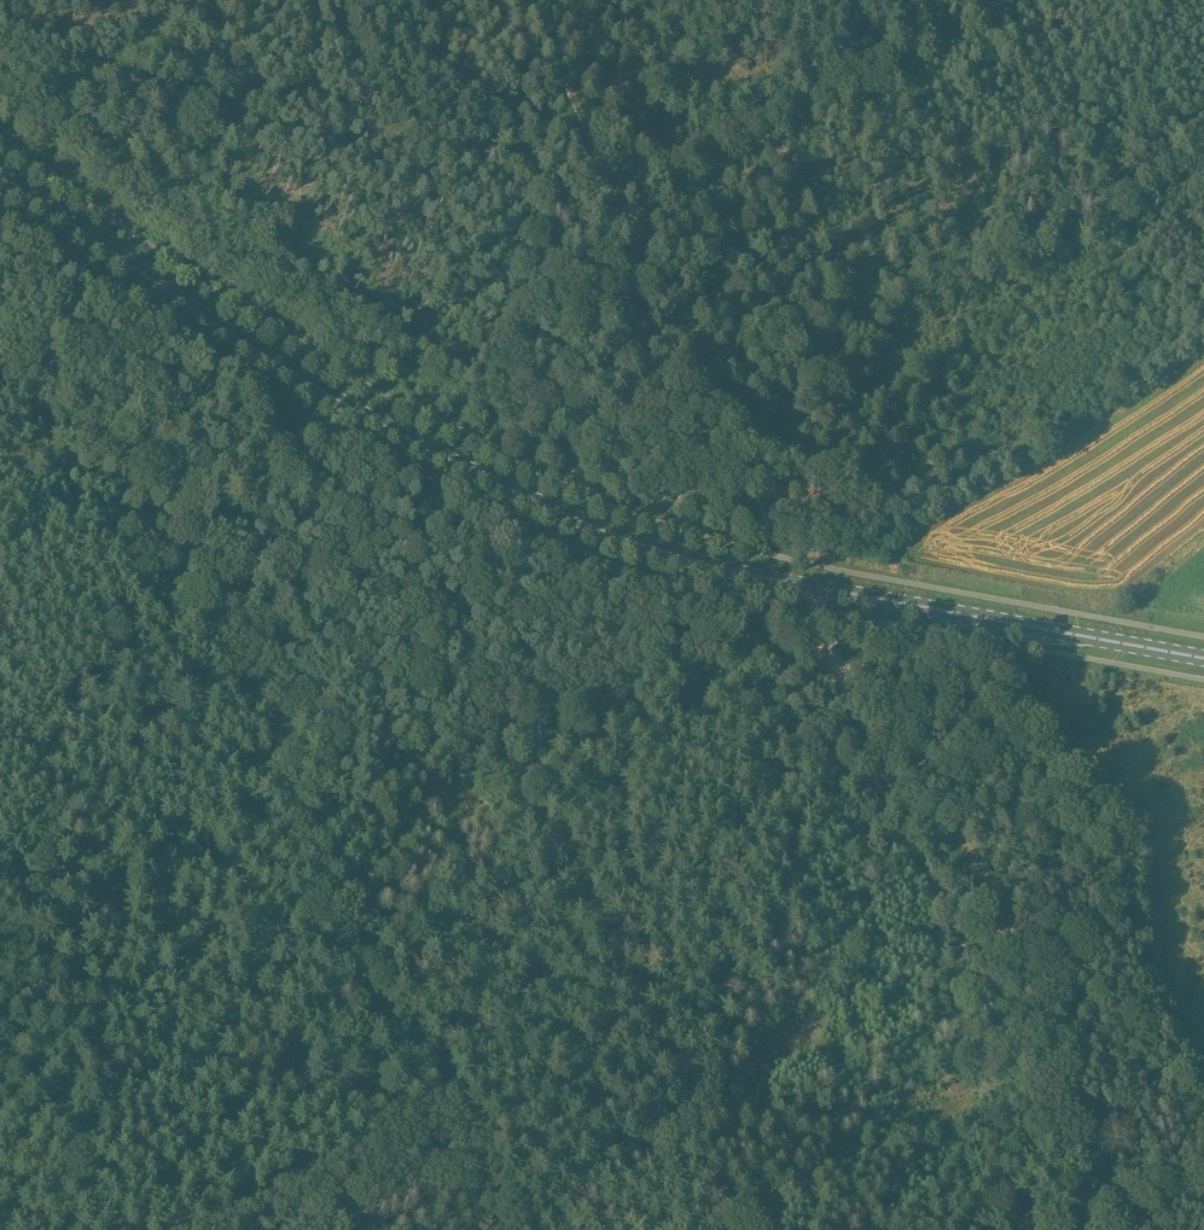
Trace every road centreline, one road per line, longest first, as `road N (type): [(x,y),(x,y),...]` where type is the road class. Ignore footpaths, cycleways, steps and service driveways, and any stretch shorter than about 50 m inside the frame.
road 1 (track): [(523,0),(711,404),(767,556),(814,612),(1088,1227)]
road 2 (primary): [(1203,658),(786,582),(626,539),(455,465),(341,404),(0,178)]
road 3 (track): [(1030,0),(652,178),(627,217)]

